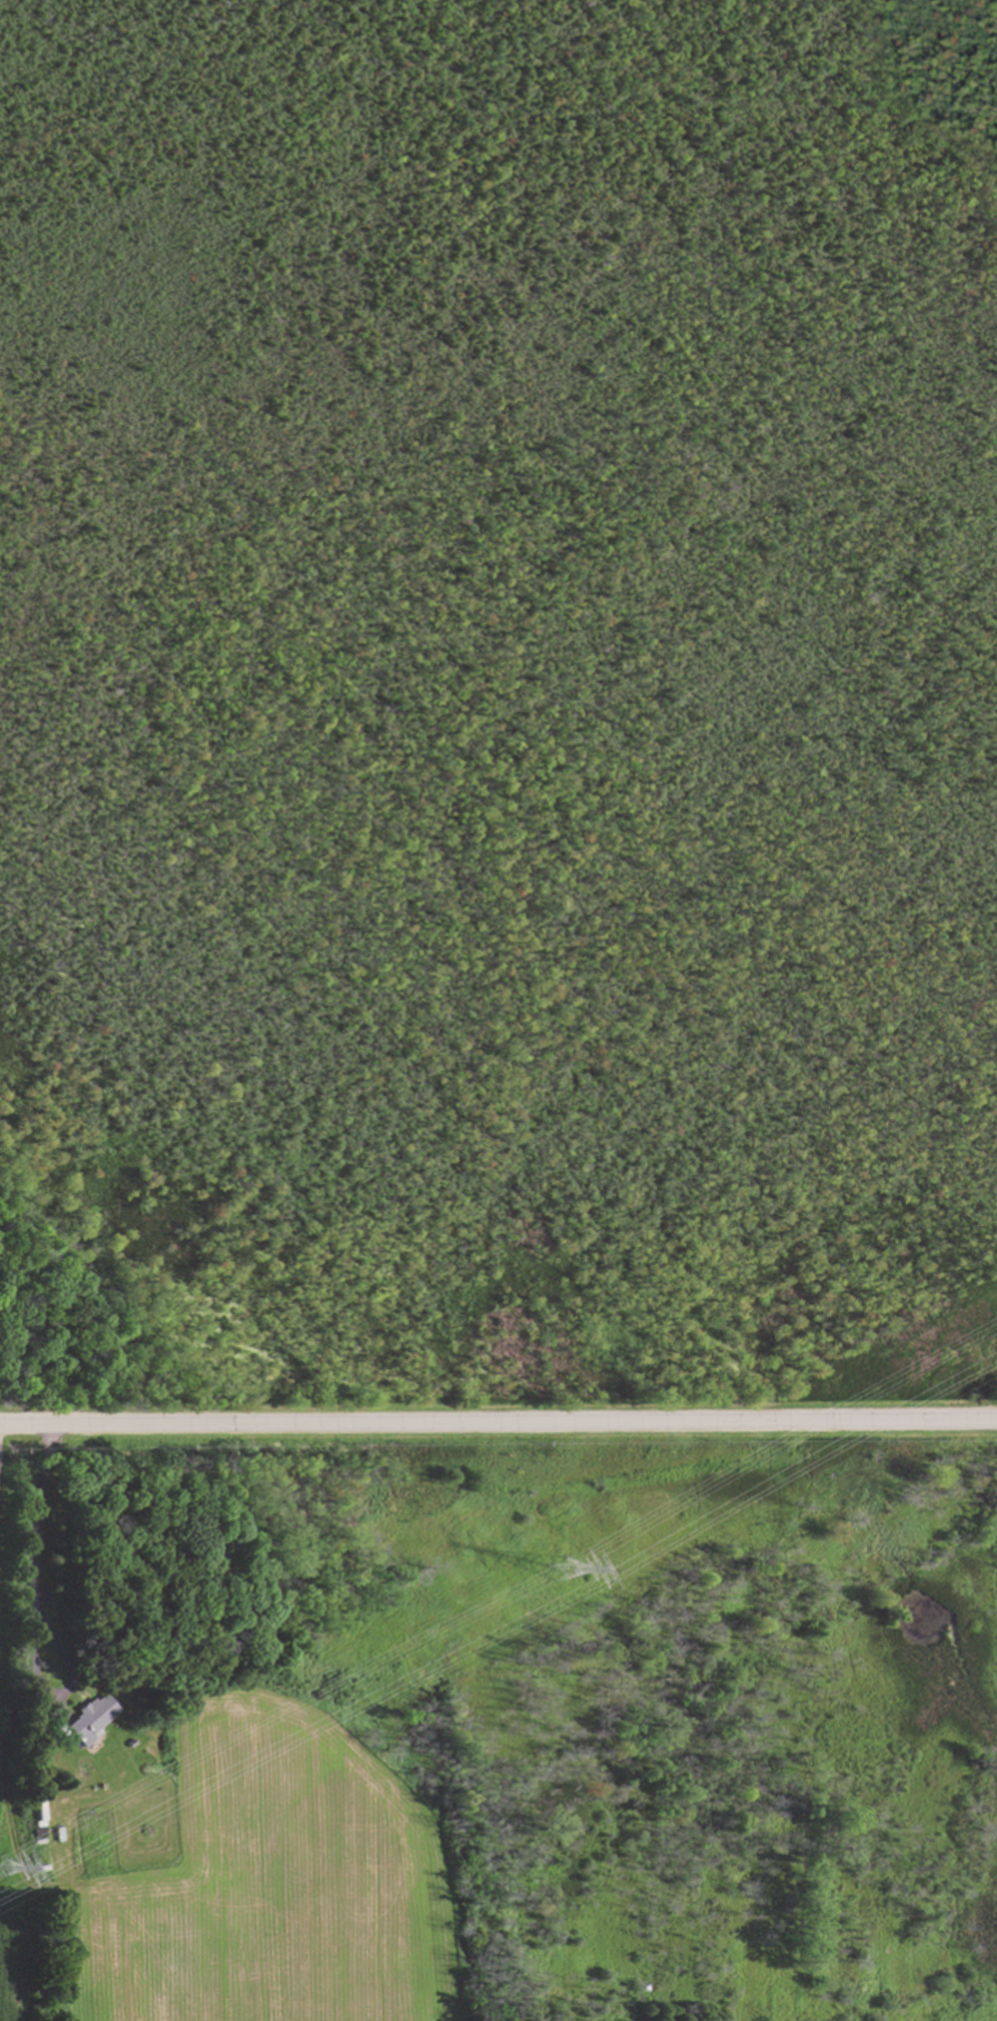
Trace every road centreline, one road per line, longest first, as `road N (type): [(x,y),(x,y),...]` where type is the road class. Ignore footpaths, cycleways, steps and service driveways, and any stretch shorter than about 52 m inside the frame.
road 1 (tertiary): [(0,1422),(996,1416)]

